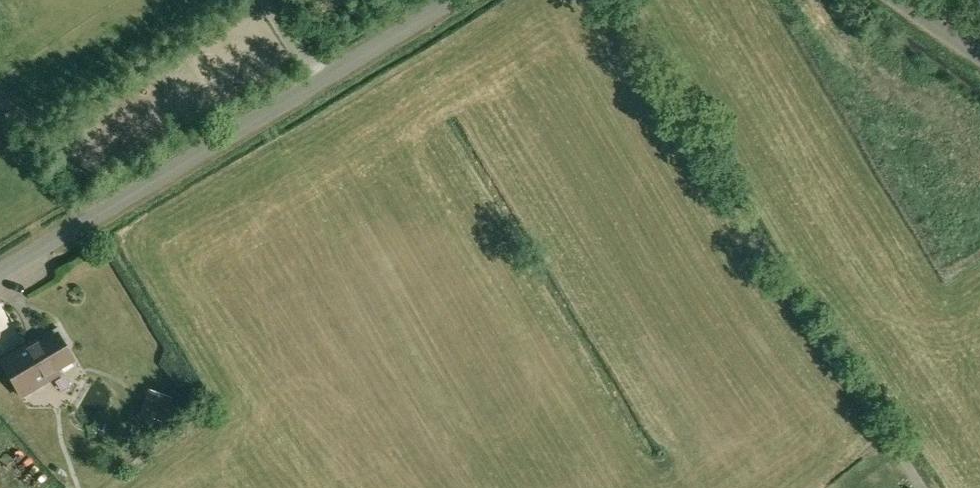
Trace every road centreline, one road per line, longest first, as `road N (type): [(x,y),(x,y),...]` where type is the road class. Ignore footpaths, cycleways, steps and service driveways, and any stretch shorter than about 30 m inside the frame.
road 1 (unclassified): [(457,0),(0,273)]

